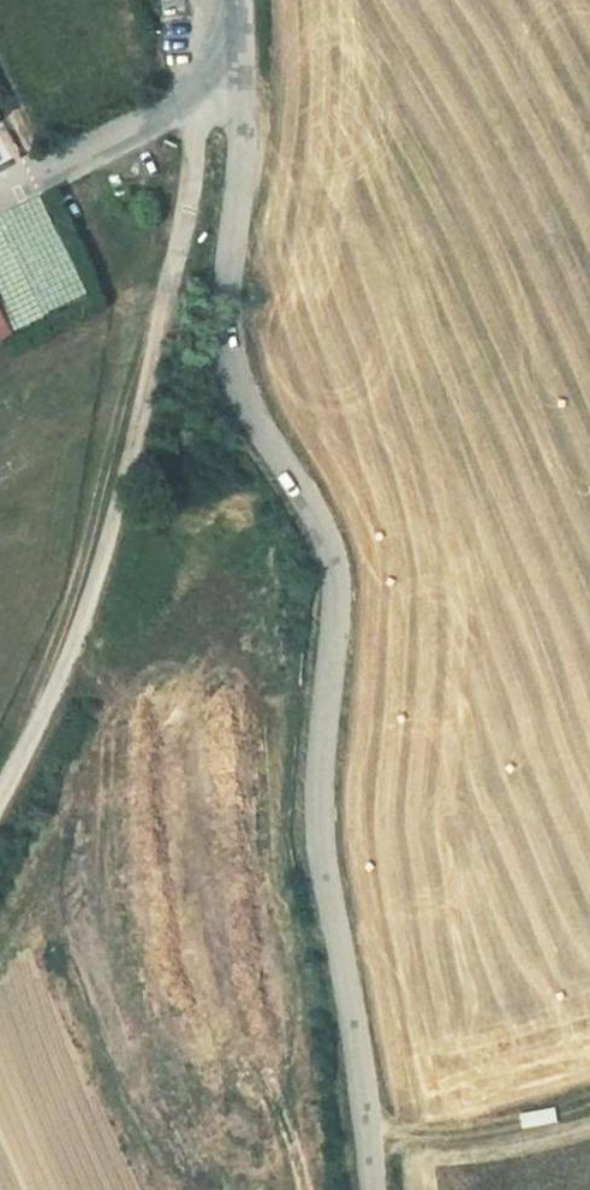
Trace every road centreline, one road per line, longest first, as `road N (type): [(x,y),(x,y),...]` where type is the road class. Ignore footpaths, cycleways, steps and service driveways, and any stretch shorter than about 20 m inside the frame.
road 1 (unclassified): [(376,1189),(320,809),(339,600),(329,546),(255,420),(234,359),(222,285),(243,134),(223,97)]
road 2 (track): [(0,748),(37,689),(146,401),(193,174),(197,105)]
road 3 (unclassified): [(223,97),(0,203)]

